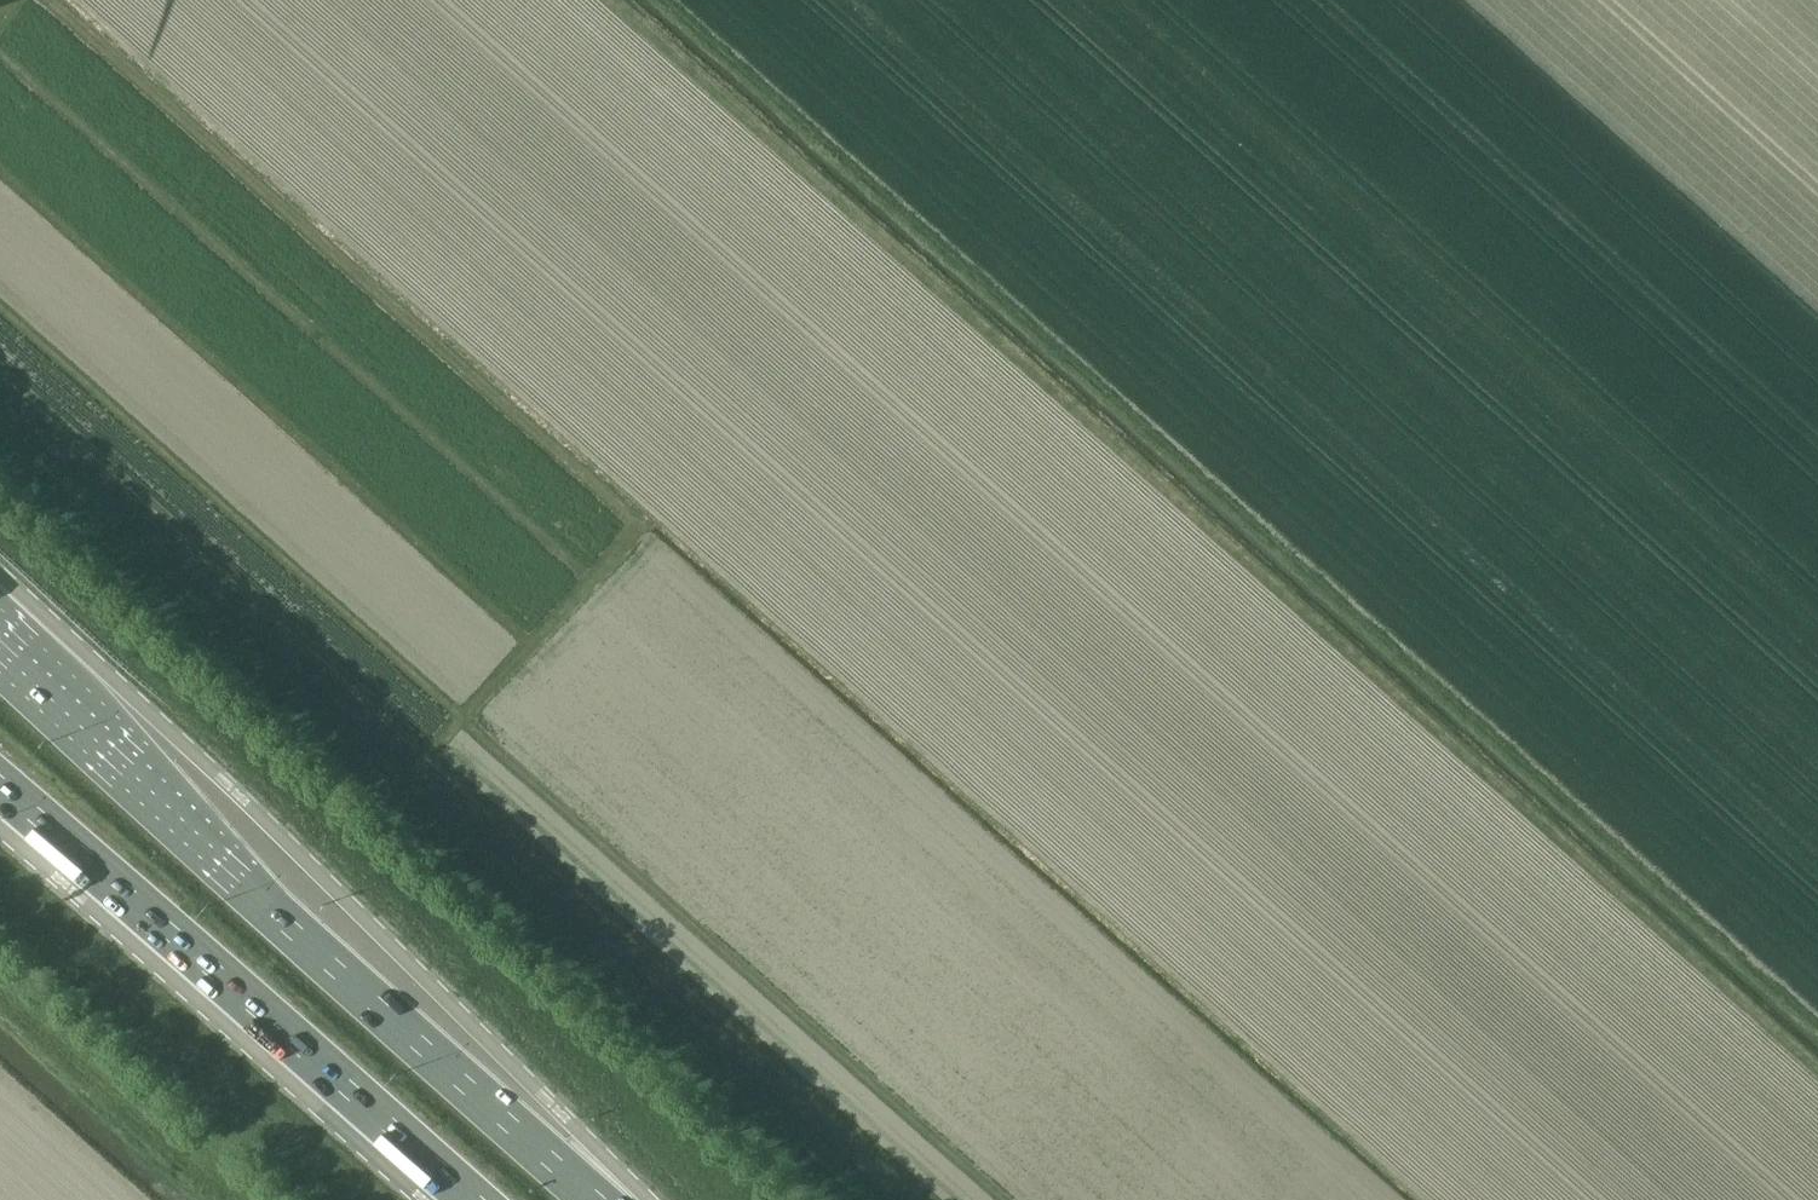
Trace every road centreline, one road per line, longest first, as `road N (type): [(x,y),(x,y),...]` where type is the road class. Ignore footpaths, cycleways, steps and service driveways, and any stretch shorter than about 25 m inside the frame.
road 1 (primary): [(598,1199),(0,664)]
road 2 (primary): [(0,787),(477,1199)]

